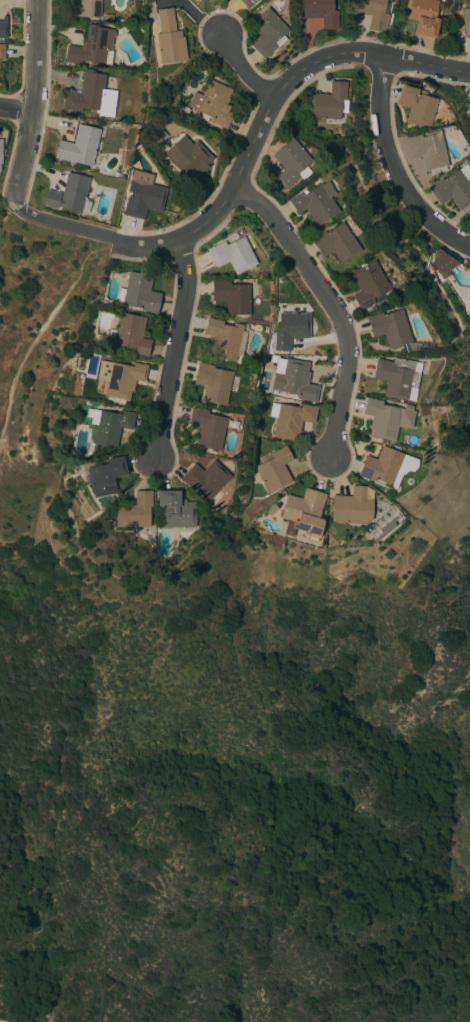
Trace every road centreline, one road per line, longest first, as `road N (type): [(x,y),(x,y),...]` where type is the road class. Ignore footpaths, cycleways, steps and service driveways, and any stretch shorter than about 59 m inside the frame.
road 1 (residential): [(469,72),(357,53),(328,55),(291,75),(272,96),(236,185),(176,241),(139,247),(12,204)]
road 2 (residential): [(327,459),(347,347),(308,270),(264,207),(236,185)]
road 3 (residential): [(469,247),(442,232),(401,185),(381,130),(382,58)]
road 4 (residential): [(152,458),(185,275),(176,241)]
road 5 (residential): [(12,204),(32,108),(37,0)]

